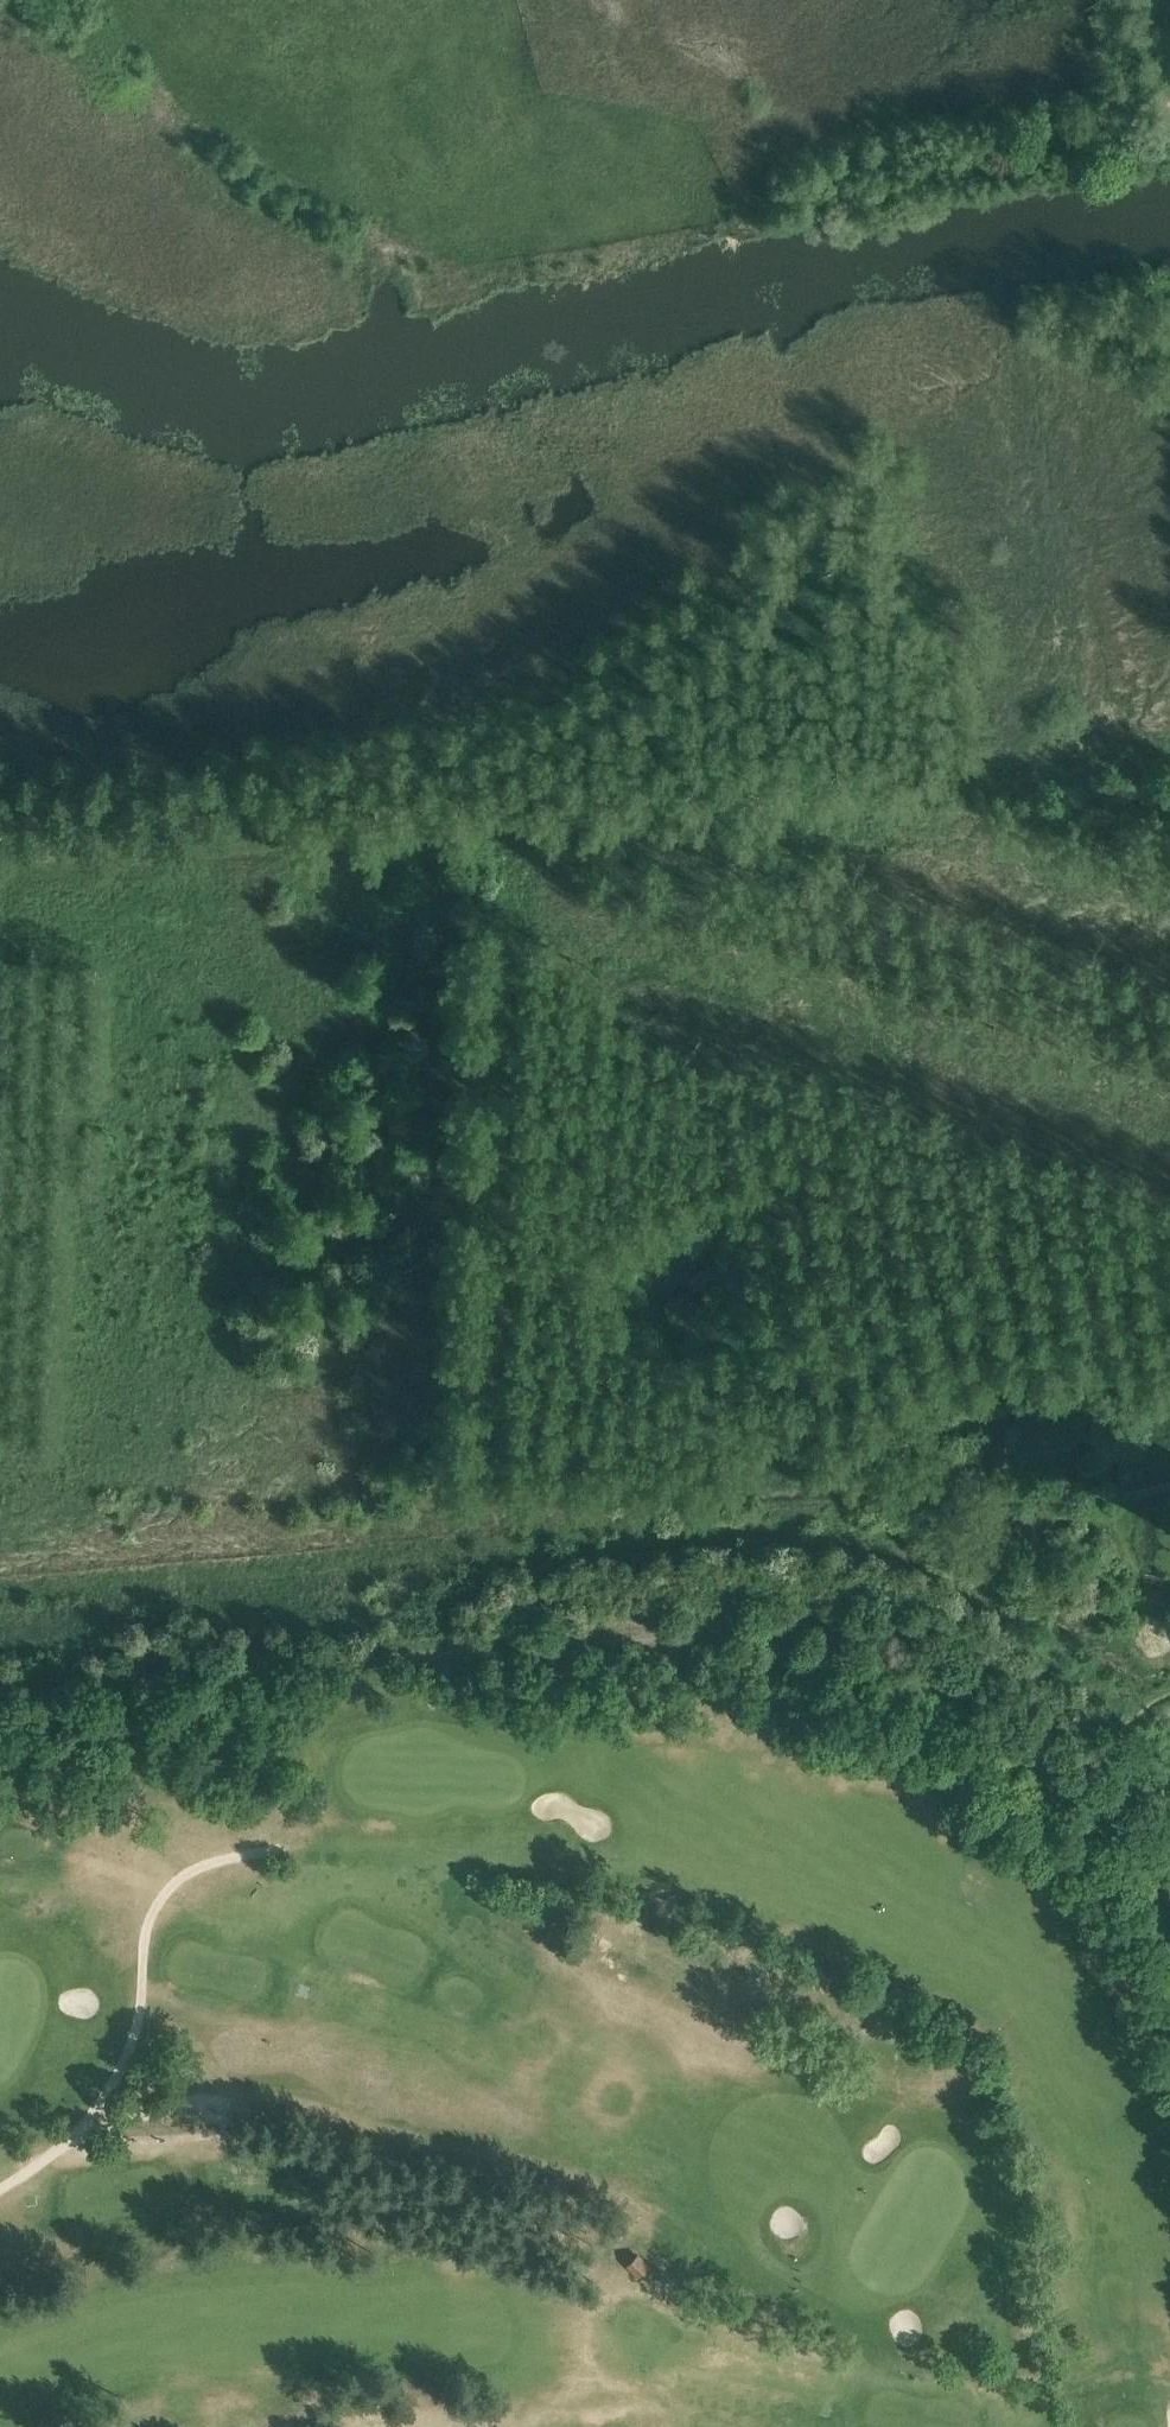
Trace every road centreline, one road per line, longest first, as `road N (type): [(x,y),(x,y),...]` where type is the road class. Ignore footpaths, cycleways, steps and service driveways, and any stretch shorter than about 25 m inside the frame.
road 1 (track): [(1169,752),(928,797),(0,863)]
road 2 (track): [(1066,1775),(913,1643),(845,1615),(0,1687)]
road 3 (track): [(1169,1868),(1066,1775)]

